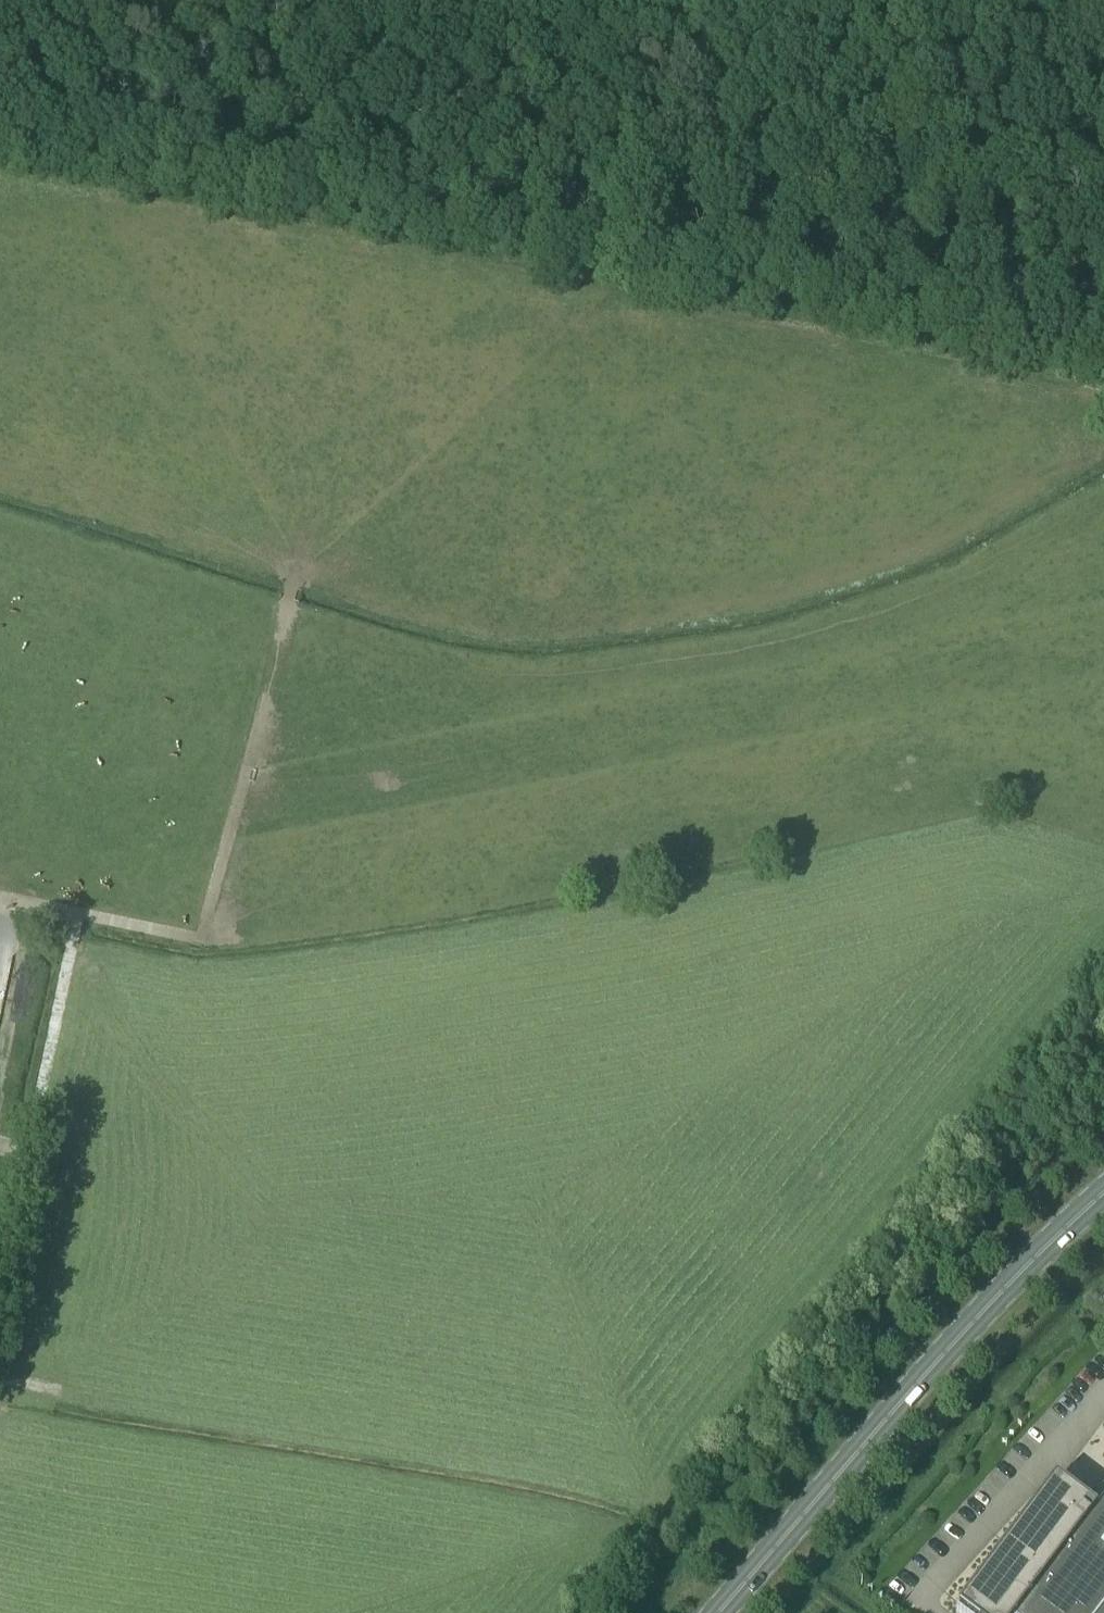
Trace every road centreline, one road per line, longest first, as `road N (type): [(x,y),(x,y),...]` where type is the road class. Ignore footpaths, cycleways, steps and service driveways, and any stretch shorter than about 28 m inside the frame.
road 1 (track): [(368,0),(1103,186)]
road 2 (primary): [(720,1612),(943,1357),(1103,1198)]

